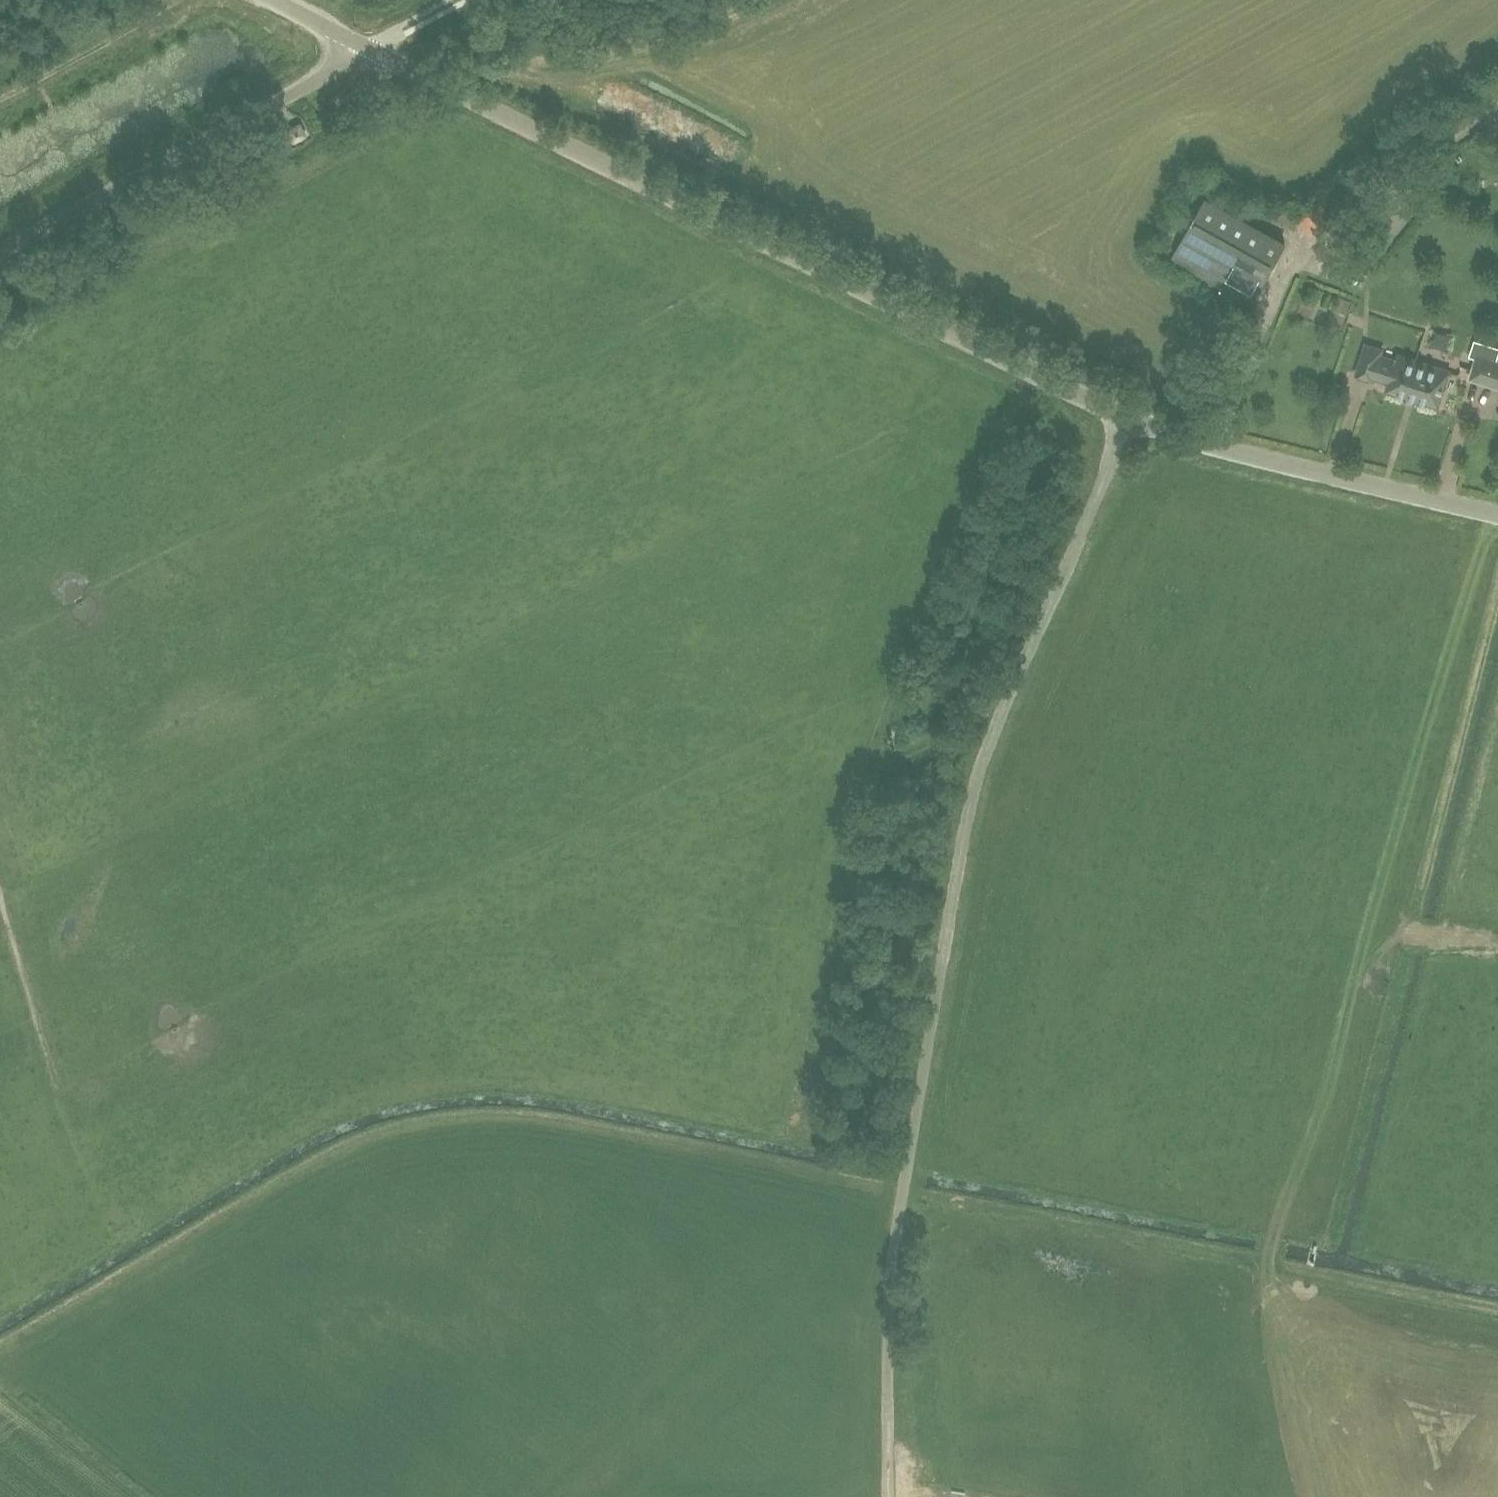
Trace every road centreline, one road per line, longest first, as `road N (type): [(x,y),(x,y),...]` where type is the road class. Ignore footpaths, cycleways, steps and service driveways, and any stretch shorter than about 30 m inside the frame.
road 1 (unclassified): [(887,1496),(889,1299),(965,814),(1131,418)]
road 2 (unclassified): [(1131,418),(369,48)]
road 3 (unclassified): [(0,251),(369,48)]
road 4 (unclassified): [(1497,515),(1131,418)]
road 5 (track): [(171,0),(0,97)]
road 6 (track): [(479,0),(402,41),(369,48)]

